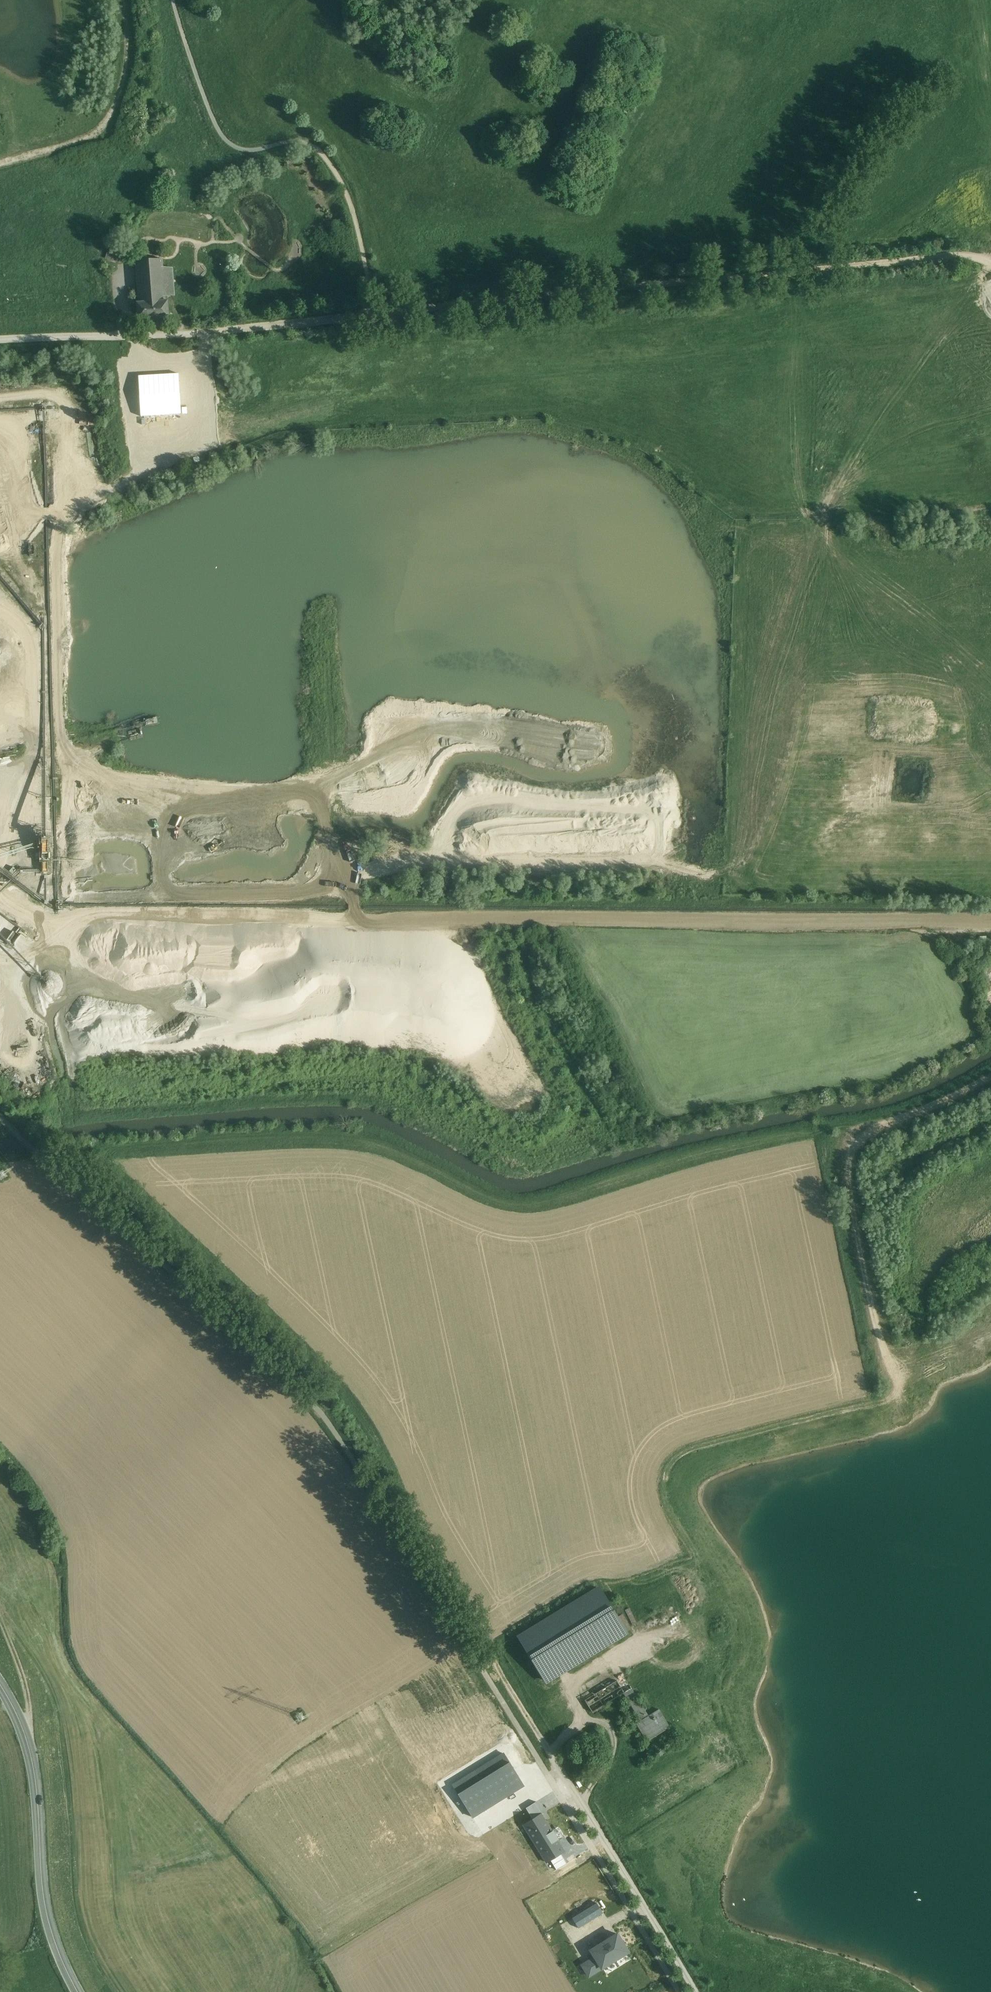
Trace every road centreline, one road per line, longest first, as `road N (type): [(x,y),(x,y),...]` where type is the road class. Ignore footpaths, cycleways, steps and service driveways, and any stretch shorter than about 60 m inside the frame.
road 1 (track): [(0,917),(990,921)]
road 2 (track): [(953,1622),(849,1181),(863,1139),(990,1080)]
road 3 (track): [(377,313),(948,257),(990,264)]
road 4 (track): [(176,0),(203,96),(227,143),(261,152),(303,142),(342,182),(377,313)]
road 5 (tertiary): [(77,1991),(44,1900),(33,1760),(0,1684)]
road 6 (unclassified): [(532,1721),(696,1991)]

